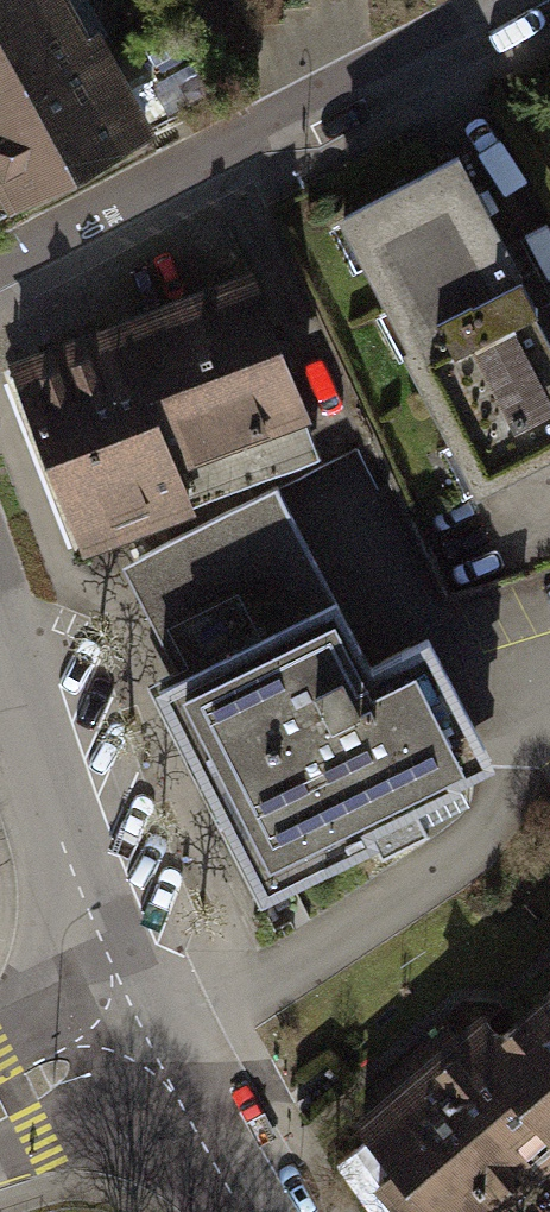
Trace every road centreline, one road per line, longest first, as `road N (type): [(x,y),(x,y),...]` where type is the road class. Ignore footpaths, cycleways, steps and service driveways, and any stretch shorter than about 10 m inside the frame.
road 1 (residential): [(0,286),(257,132),(506,0)]
road 2 (residential): [(132,1047),(0,659)]
road 3 (residential): [(244,1211),(132,1047)]
road 4 (residential): [(0,1104),(132,1047)]

